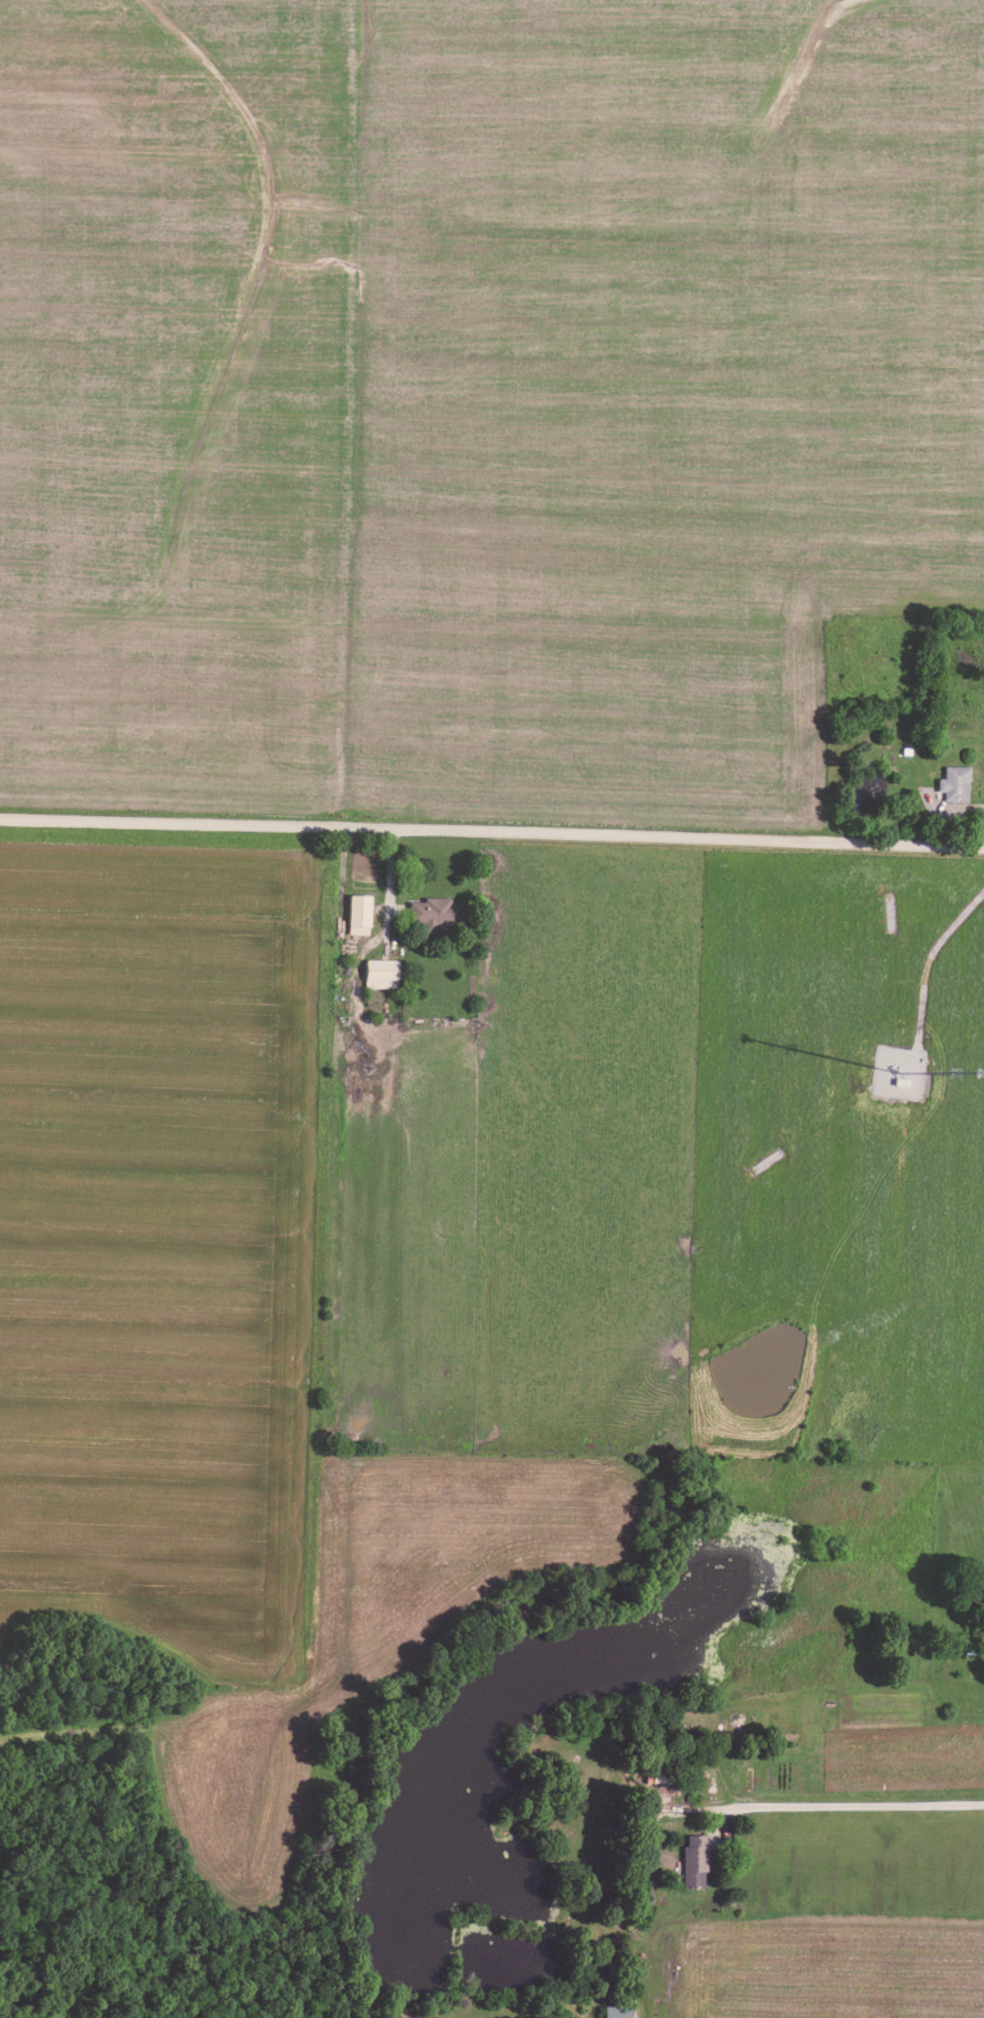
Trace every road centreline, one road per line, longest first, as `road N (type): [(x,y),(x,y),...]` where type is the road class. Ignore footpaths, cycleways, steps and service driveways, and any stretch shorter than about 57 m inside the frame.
road 1 (residential): [(983,846),(0,822)]

